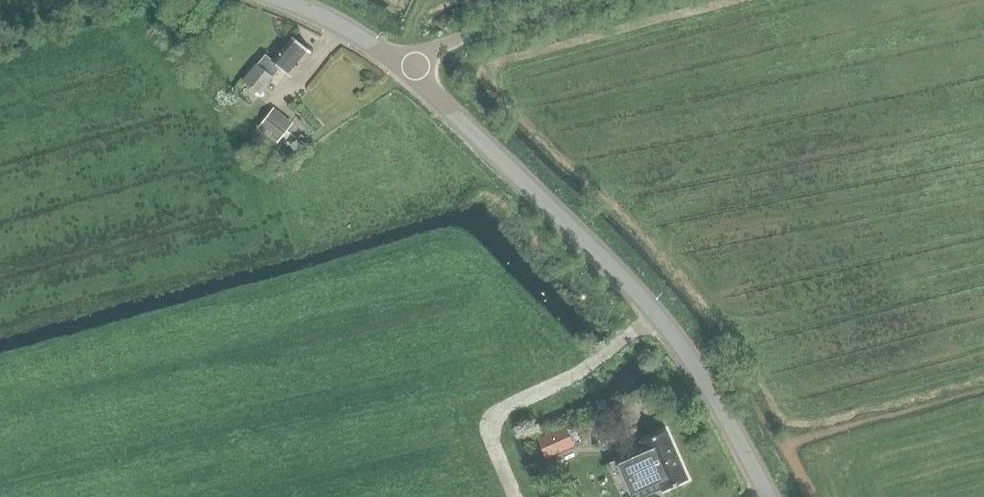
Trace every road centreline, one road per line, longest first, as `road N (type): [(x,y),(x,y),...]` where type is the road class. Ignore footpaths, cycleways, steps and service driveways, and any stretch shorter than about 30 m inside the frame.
road 1 (tertiary): [(773,496),(617,264),(402,63)]
road 2 (unclassified): [(402,63),(603,0)]
road 3 (tertiary): [(402,63),(288,0)]

